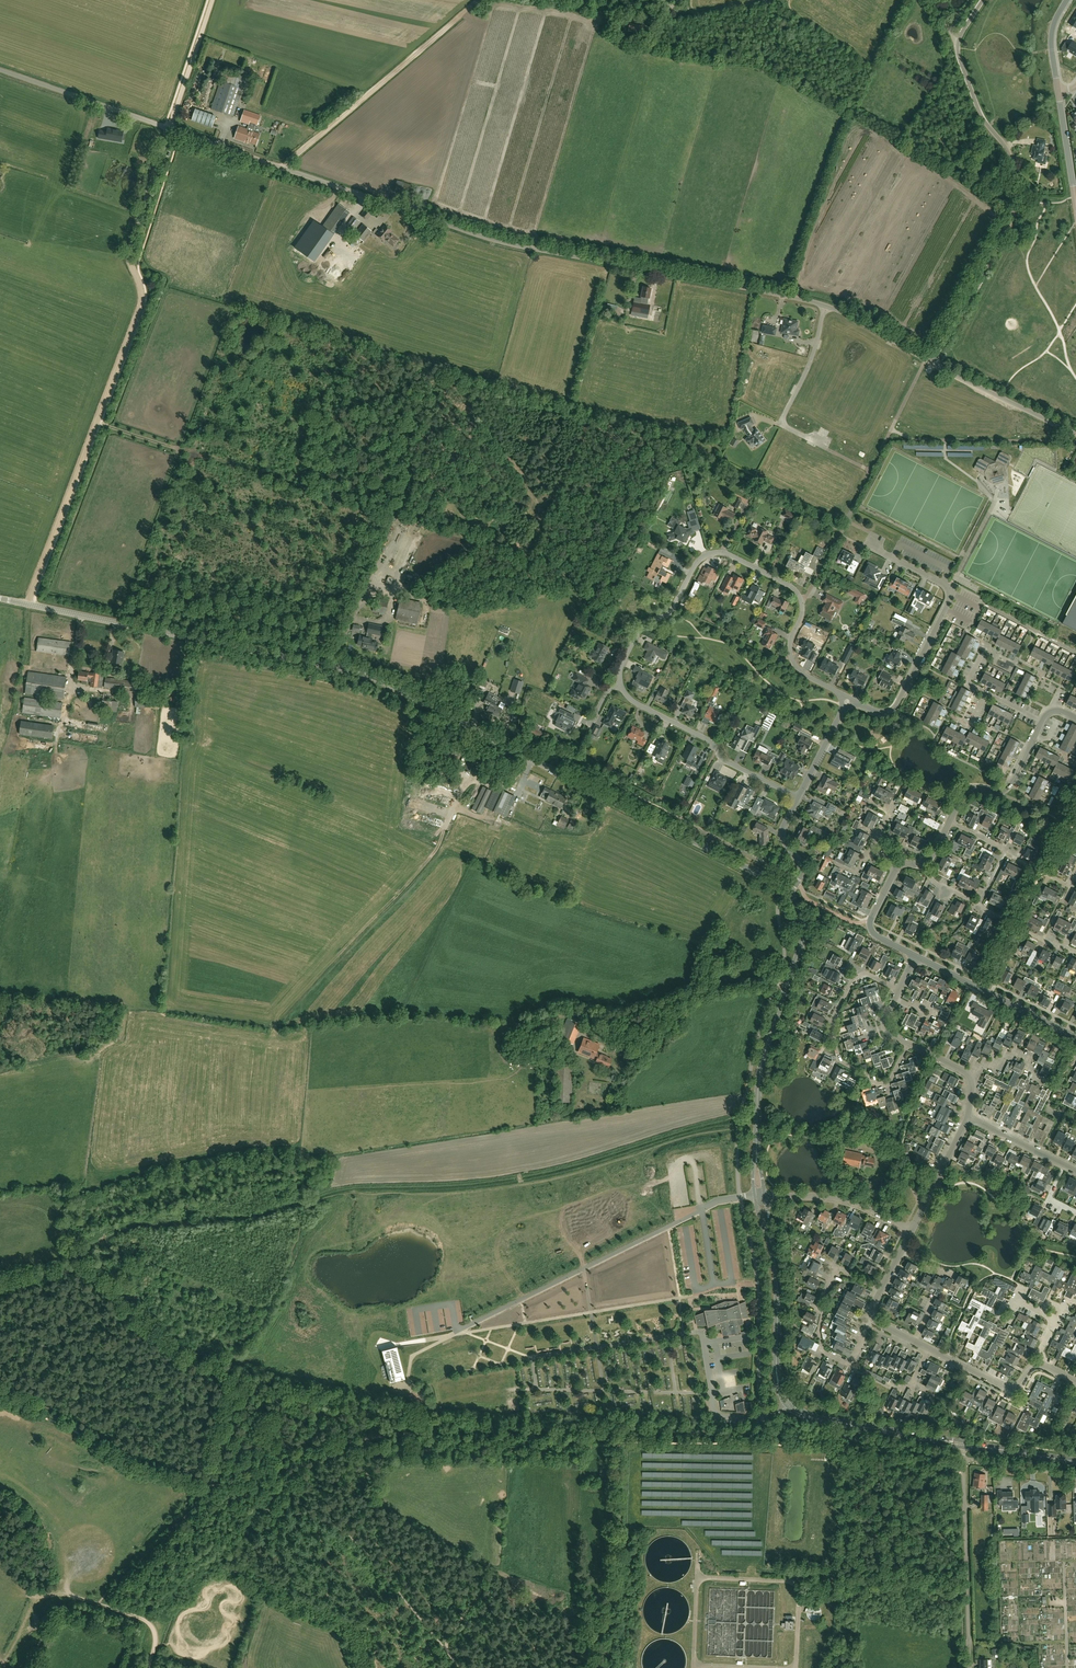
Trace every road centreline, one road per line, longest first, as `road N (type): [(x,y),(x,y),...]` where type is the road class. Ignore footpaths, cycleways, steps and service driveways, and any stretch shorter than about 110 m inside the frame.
road 1 (unclassified): [(825,306),(504,243),(0,70)]
road 2 (unclassified): [(787,892),(374,678),(0,598)]
road 3 (track): [(169,129),(129,255),(140,308),(27,604)]
road 4 (residential): [(849,698),(807,676),(791,657),(803,611),(797,593),(718,553),(695,565),(670,612),(643,624),(621,665),(621,686)]
road 5 (residential): [(931,362),(982,279),(1015,202),(1011,157),(981,115),(958,54),(982,0)]
road 6 (unclassified): [(965,1445),(808,1417),(790,1405),(778,1378),(770,1239)]
road 7 (track): [(772,1434),(450,1430)]
road 8 (track): [(275,1026),(421,870),(449,817)]
road 9 (unclassified): [(756,1153),(761,1065),(804,935),(787,892)]
road 10 (track): [(480,0),(282,169)]
road 11 (track): [(450,1430),(389,1435),(217,1476)]
road 12 (residential): [(881,1290),(838,1268),(821,1302),(822,1352),(850,1365),(873,1318)]
road 13 (residential): [(798,798),(720,758),(709,741),(632,701),(621,686)]
road 14 (unclassified): [(969,1667),(964,1458)]
road 15 (residential): [(862,976),(835,1015),(841,1062),(880,1086),(909,1044)]
road 16 (residential): [(849,698),(874,711),(893,708),(950,587)]
road 17 (residential): [(825,306),(809,366),(780,423),(827,450)]
road 18 (tertiary): [(1075,1037),(916,956)]
road 19 (residential): [(1075,435),(931,362)]
road 20 (track): [(196,1487),(193,1512),(99,1604)]
road 21 (residential): [(911,1230),(840,1198),(765,1195)]
road 22 (tertiary): [(950,821),(967,790),(1006,789),(1042,721)]
road 23 (track): [(169,129),(213,0)]
road 24 (residential): [(1043,1364),(1006,1387),(930,1349)]
road 25 (residential): [(911,1230),(969,1117)]
road 26 (tertiary): [(916,956),(871,928),(898,865)]
road 27 (track): [(55,1596),(45,1584),(32,1524),(0,1496)]

